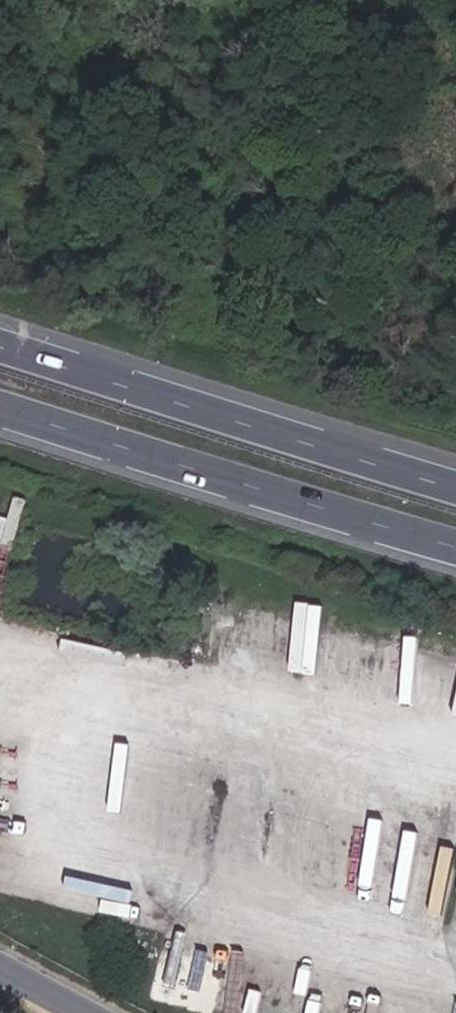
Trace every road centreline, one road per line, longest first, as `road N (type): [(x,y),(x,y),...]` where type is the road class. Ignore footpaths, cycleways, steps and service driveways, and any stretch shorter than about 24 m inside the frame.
road 1 (trunk): [(455,481),(0,339)]
road 2 (trunk): [(0,403),(455,543)]

